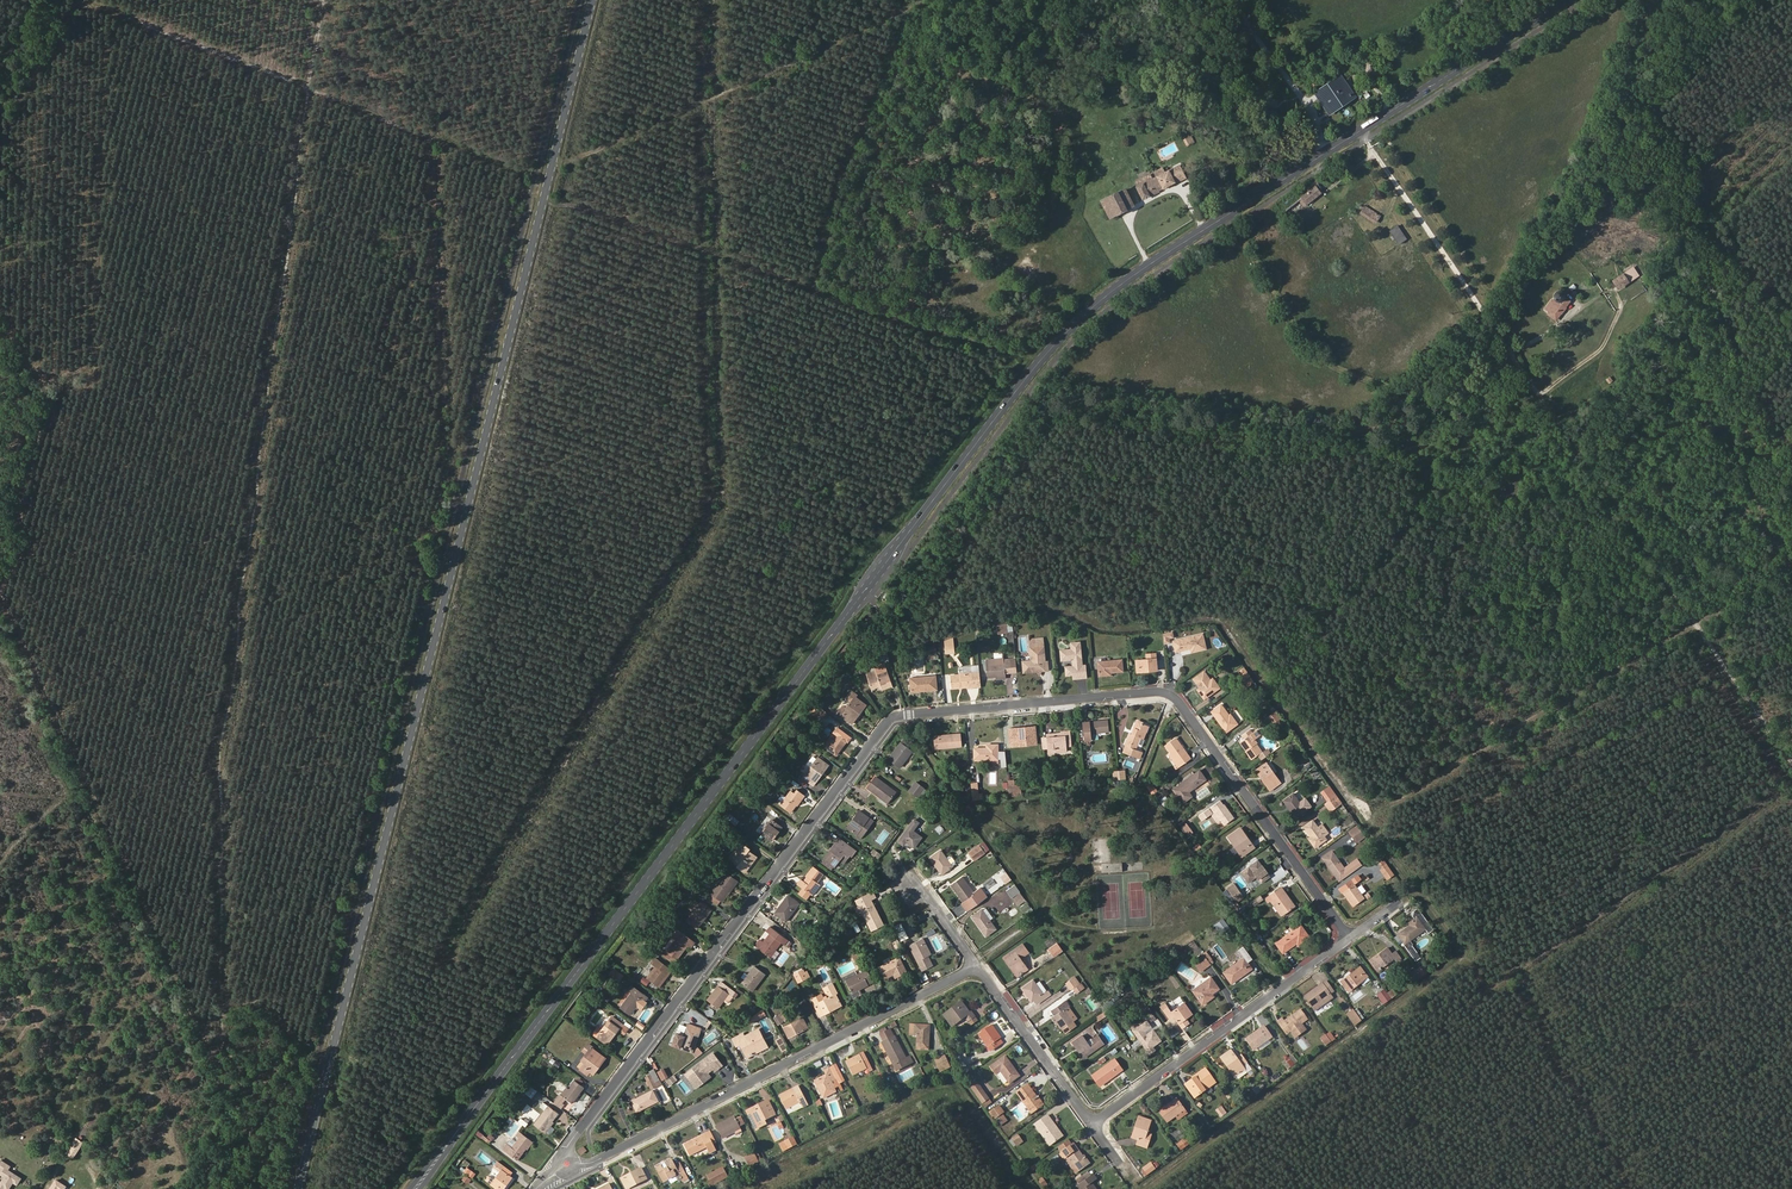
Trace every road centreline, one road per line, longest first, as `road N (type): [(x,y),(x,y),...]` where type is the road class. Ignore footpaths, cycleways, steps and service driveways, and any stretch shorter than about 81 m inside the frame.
road 1 (primary): [(1569,0),(1144,268),(1060,339),(414,1188)]
road 2 (secondary): [(590,0),(298,1188)]
road 3 (residential): [(565,1158),(887,723),(901,715),(1169,694),(1350,938)]
road 4 (track): [(322,0),(222,739),(221,1064)]
road 5 (track): [(715,0),(722,509),(450,952)]
road 6 (track): [(553,205),(578,204),(1038,364)]
road 7 (track): [(531,193),(522,172),(88,0)]
road 8 (track): [(1363,131),(1535,387),(1544,390),(1604,347),(1621,311),(1616,290)]
road 9 (residential): [(977,967),(572,1168)]
road 10 (track): [(1544,390),(1791,755)]
road 11 (track): [(548,169),(912,7)]
road 12 (residential): [(1350,938),(1093,1125)]
road 13 (residential): [(1093,1125),(977,967)]

